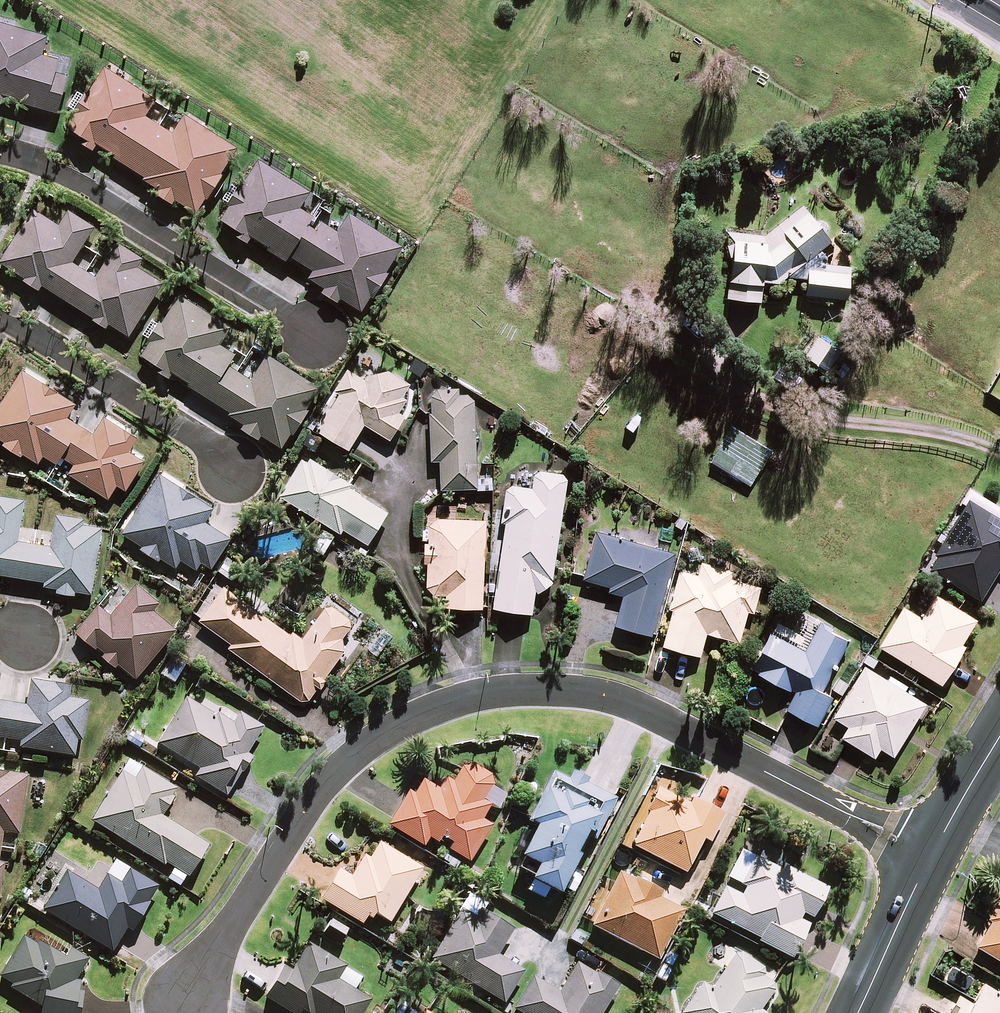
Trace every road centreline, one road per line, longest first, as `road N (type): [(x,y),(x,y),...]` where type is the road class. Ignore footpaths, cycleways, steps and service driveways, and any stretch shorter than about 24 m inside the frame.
road 1 (residential): [(188,1001),(327,782),(378,737),(473,697),(586,694),(641,708),(929,858)]
road 2 (residential): [(0,155),(115,204),(318,340)]
road 3 (residential): [(0,317),(212,447),(234,472)]
road 4 (secondary): [(859,1012),(929,858)]
road 5 (secondary): [(929,858),(999,739)]

